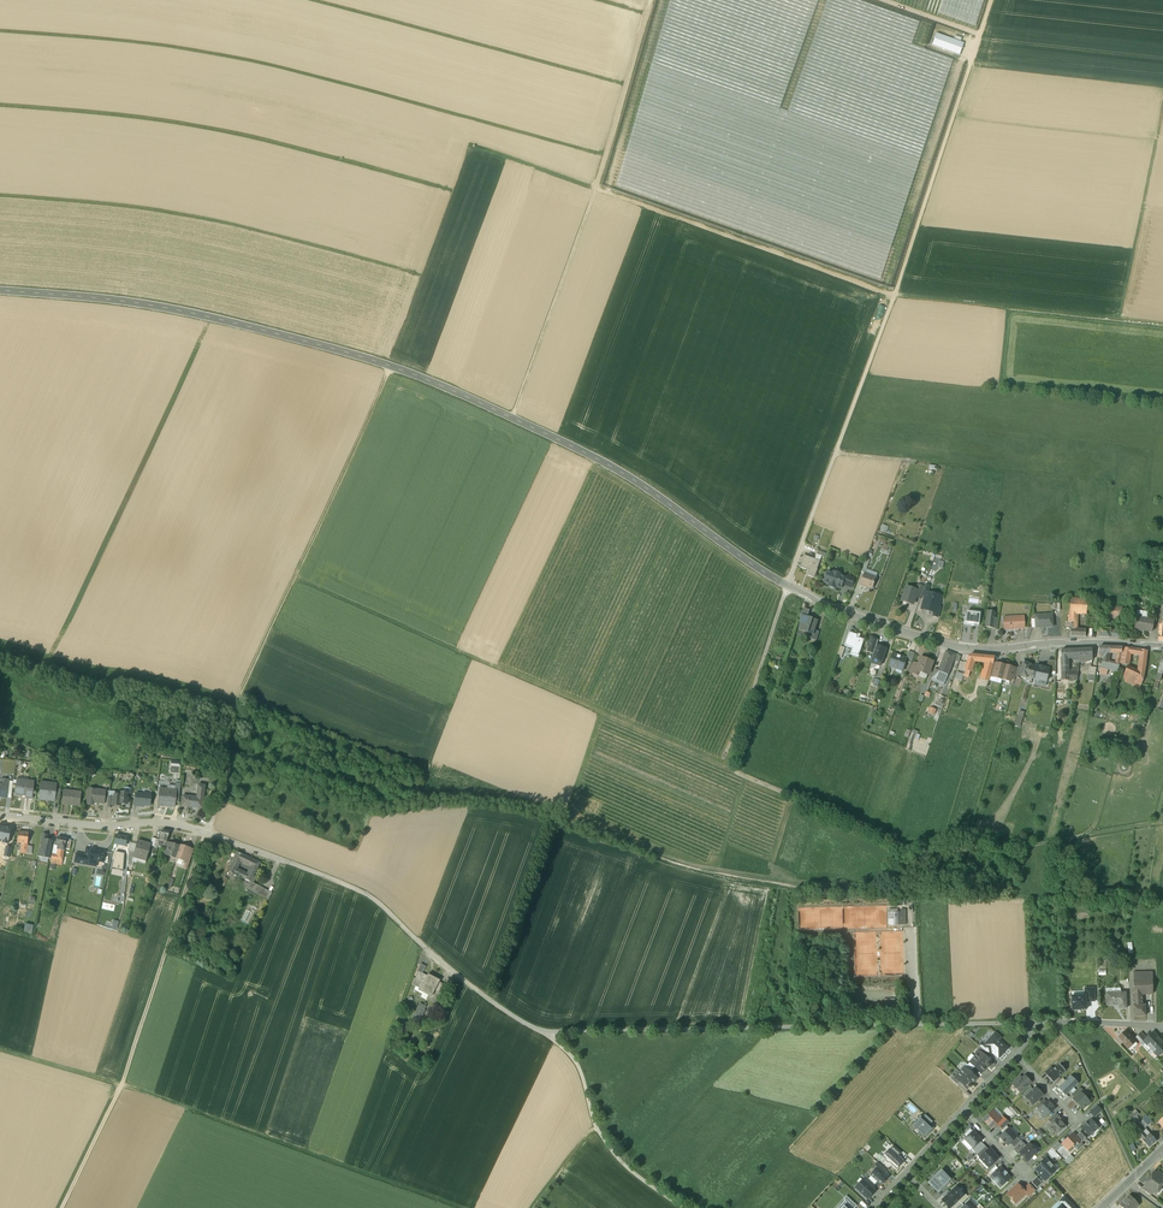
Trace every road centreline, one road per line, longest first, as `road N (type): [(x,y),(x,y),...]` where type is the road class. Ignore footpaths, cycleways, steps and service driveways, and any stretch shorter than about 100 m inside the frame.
road 1 (unclassified): [(1162,646),(979,651),(916,637),(787,587),(608,464),(404,372),(212,318),(0,291)]
road 2 (track): [(1162,324),(894,296),(476,146)]
road 3 (track): [(63,1207),(130,1075),(211,834),(246,692),(298,582)]
road 4 (track): [(298,582),(728,770),(787,587)]
road 5 (track): [(451,1207),(141,1094),(0,1053)]
road 6 (track): [(1162,823),(1019,849),(921,849),(728,770)]
road 7 (track): [(649,0),(596,189),(510,418)]
road 8 (track): [(894,296),(991,0)]
road 9 (track): [(894,296),(787,587)]
road 10 (residential): [(873,1207),(1016,1055),(1032,1023)]
road 11 (track): [(892,1025),(888,1040),(734,1207)]
road 12 (track): [(836,453),(1071,478)]
road 13 (track): [(390,367),(298,582)]
road 14 (track): [(681,1207),(614,1154),(597,1128),(579,1066),(547,1033)]
road 15 (track): [(1120,319),(1162,111)]
road 16 (residential): [(206,832),(0,816)]
road 17 (track): [(1162,404),(1001,387)]
road 18 (residential): [(1162,1026),(1032,1023)]
road 19 (residential): [(1032,1023),(902,1026)]

